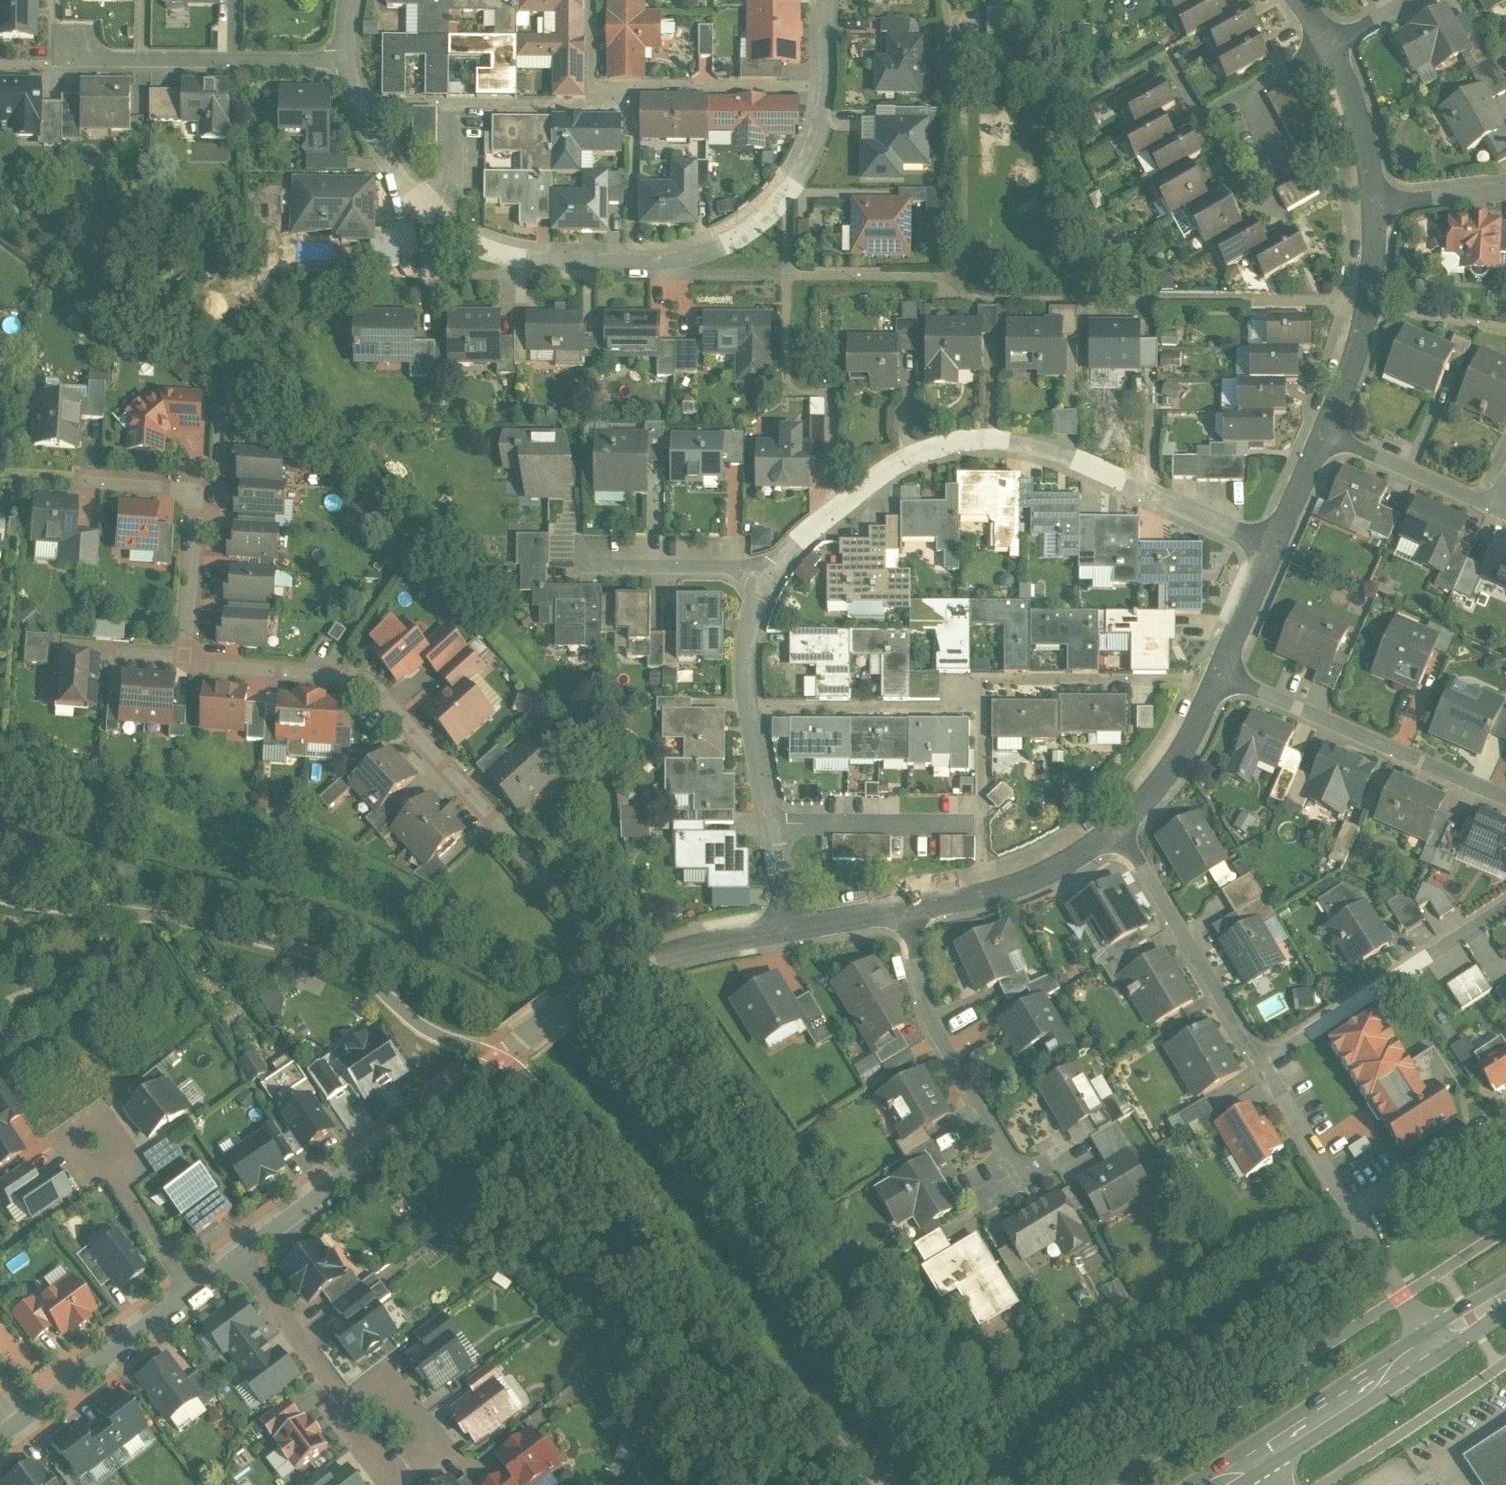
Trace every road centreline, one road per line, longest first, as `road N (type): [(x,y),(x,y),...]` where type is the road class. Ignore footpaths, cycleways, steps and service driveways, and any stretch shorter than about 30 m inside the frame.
road 1 (residential): [(826,0),(822,108),(806,159),(755,225),(704,256),(668,263),(546,260),(448,228),(397,171),(372,128),(355,56)]
road 2 (residential): [(634,967),(382,706),(353,687),(186,669)]
road 3 (residential): [(791,561),(918,461),(1008,442),(1084,462),(1279,547)]
road 4 (residential): [(233,1261),(504,1051),(634,967)]
road 5 (residential): [(777,931),(746,684),(761,609),(791,561)]
road 6 (residential): [(1266,1065),(1433,1340)]
road 7 (residential): [(1224,672),(1505,800)]
road 8 (residential): [(186,669),(201,487),(80,480)]
road 9 (residential): [(355,56),(52,57)]
road 10 (residential): [(1505,906),(1266,1065)]
road 11 (residential): [(1120,821),(1266,1065)]
road 12 (residential): [(900,915),(929,1029),(1014,1167)]
road 13 (secondary): [(1433,1340),(1215,1484)]
road 14 (residential): [(233,1261),(386,1463)]
road 15 (residential): [(900,915),(1012,888),(1120,821)]
road 16 (residential): [(0,1435),(190,1293)]
road 17 (residential): [(1328,437),(1371,312),(1378,208)]
road 18 (residential): [(791,561),(597,558)]
road 19 (residential): [(1328,437),(1505,508)]
road 20 (residential): [(1120,821),(1171,765),(1224,672)]
road 21 (residential): [(190,1293),(91,1142)]
road 22 (residential): [(1378,208),(1356,116),(1321,42)]
road 23 (residential): [(634,967),(722,937),(777,931)]
road 24 (residential): [(1224,672),(1279,547)]
road 25 (residential): [(1505,188),(1378,208)]
road 26 (residential): [(777,931),(900,915)]
road 27 (residential): [(1279,547),(1328,437)]

